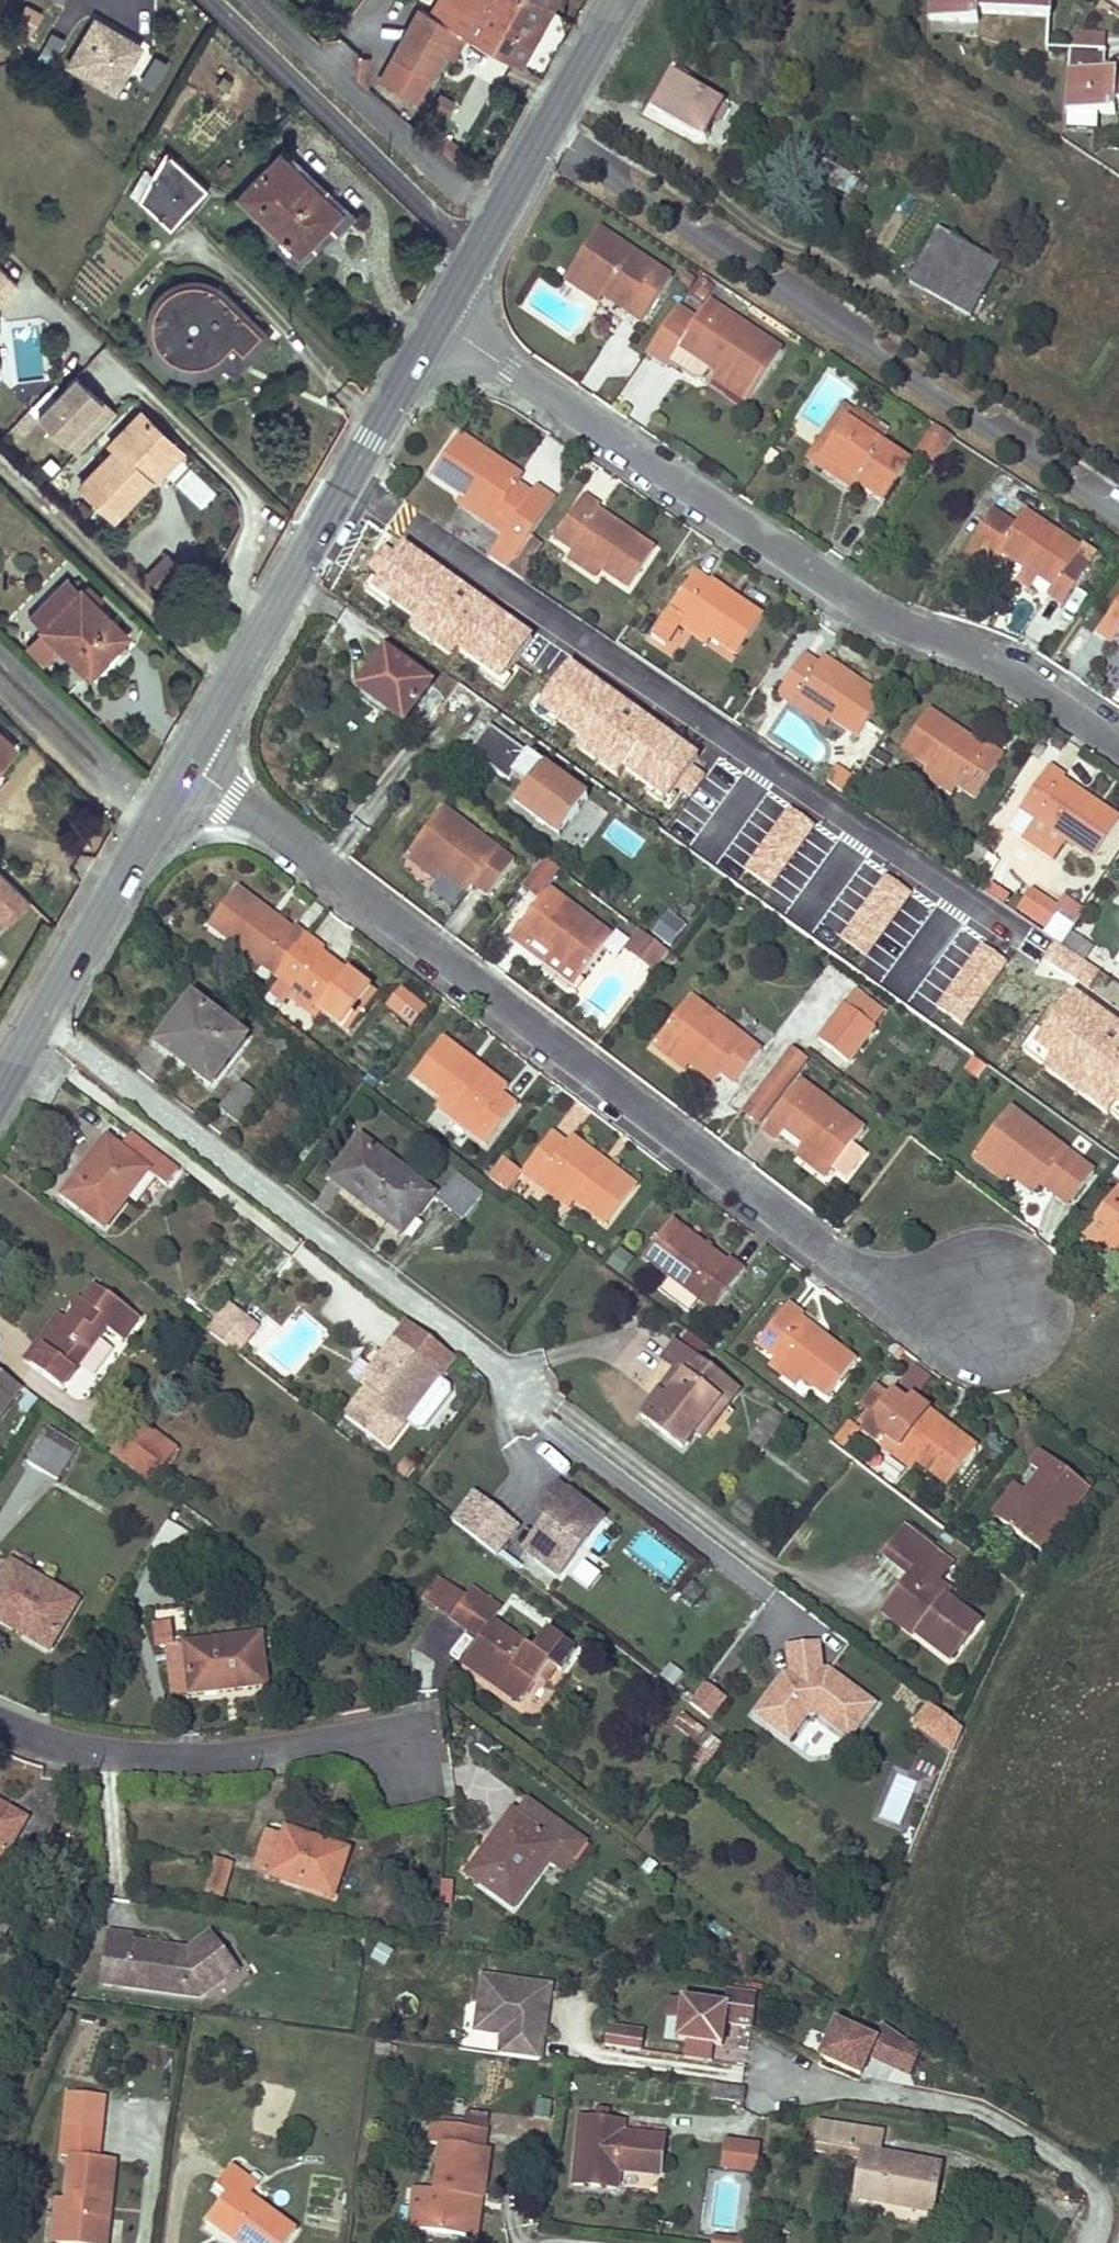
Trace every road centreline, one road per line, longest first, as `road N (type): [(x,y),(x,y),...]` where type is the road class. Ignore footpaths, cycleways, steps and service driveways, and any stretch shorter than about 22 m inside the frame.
road 1 (residential): [(988,1304),(848,1270),(185,767)]
road 2 (residential): [(1118,734),(1018,667),(847,598),(438,319)]
road 3 (residential): [(1118,508),(543,123)]
road 4 (residential): [(541,1412),(44,1014)]
road 5 (secondary): [(185,767),(438,319)]
road 6 (residential): [(777,2087),(879,2094),(993,2116),(1106,2205),(1090,2242)]
road 7 (residential): [(386,1742),(247,1761),(92,1757),(0,1727)]
road 8 (residential): [(471,252),(209,0)]
road 9 (residential): [(489,224),(255,0)]
road 10 (secondary): [(44,1014),(162,806)]
road 11 (residential): [(0,653),(162,806)]
road 12 (secondary): [(543,123),(613,0)]

